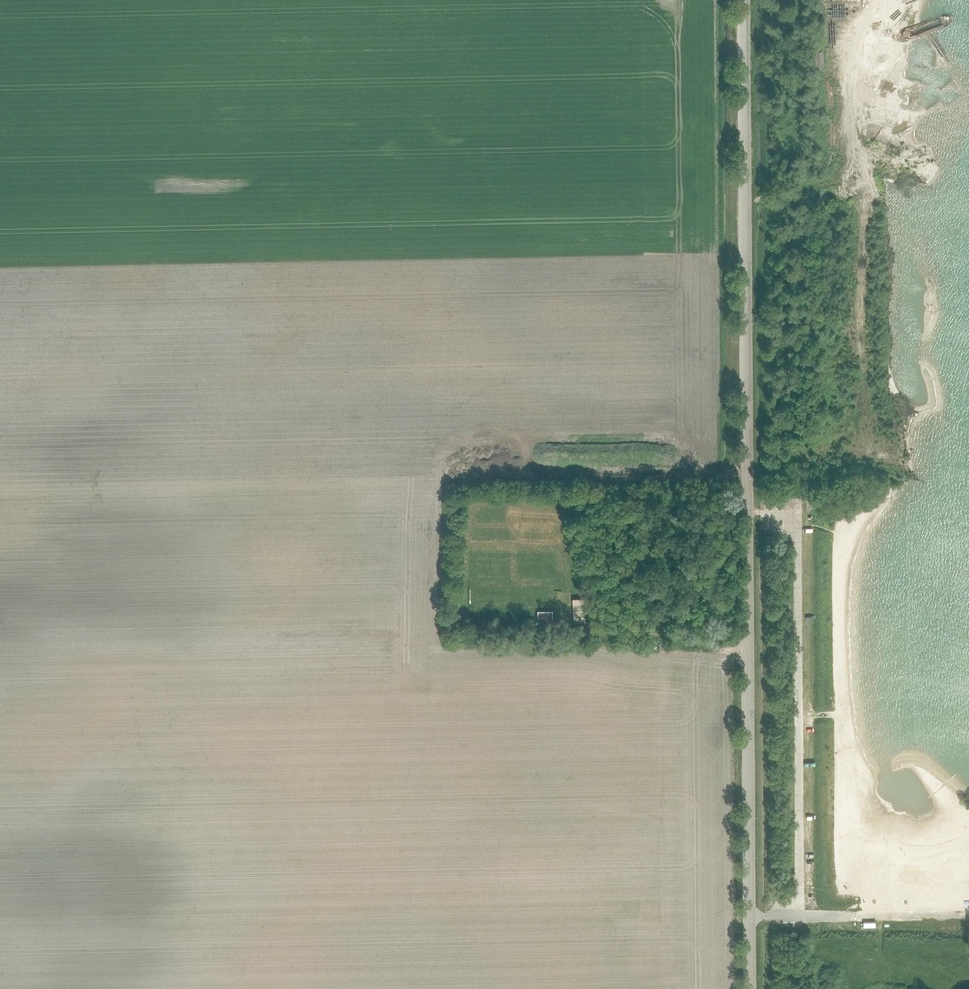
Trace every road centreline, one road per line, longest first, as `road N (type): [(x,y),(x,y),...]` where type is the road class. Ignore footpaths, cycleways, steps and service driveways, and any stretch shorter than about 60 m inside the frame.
road 1 (unclassified): [(749,988),(742,0)]

